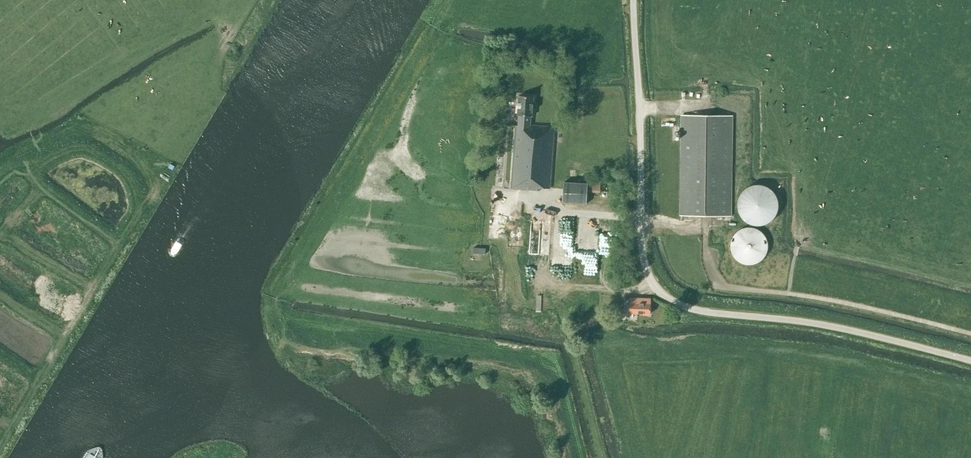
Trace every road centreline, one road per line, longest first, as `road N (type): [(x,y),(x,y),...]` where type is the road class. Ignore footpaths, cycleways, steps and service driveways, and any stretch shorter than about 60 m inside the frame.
road 1 (unclassified): [(633,0),(642,246),(656,290),(692,309),(820,325),(970,361)]

